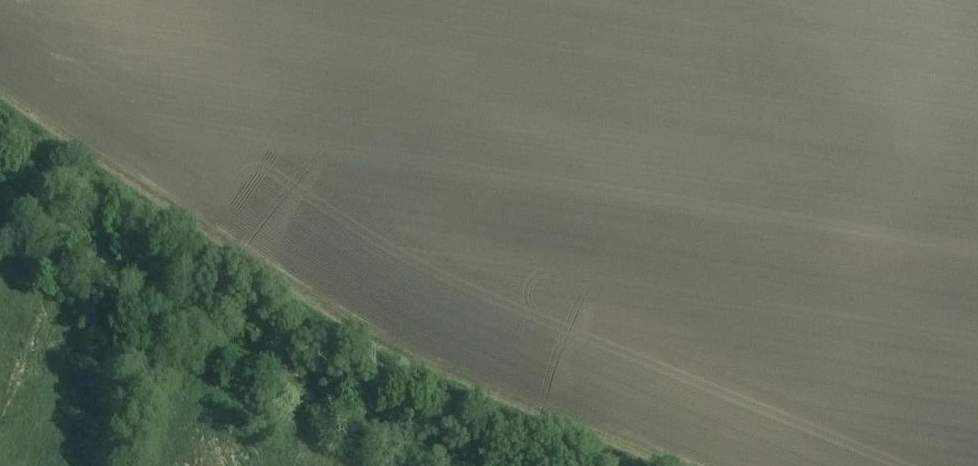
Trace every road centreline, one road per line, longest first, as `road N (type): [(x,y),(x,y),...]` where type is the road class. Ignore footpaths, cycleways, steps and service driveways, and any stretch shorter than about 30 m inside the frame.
road 1 (track): [(0,190),(312,405),(449,465)]

